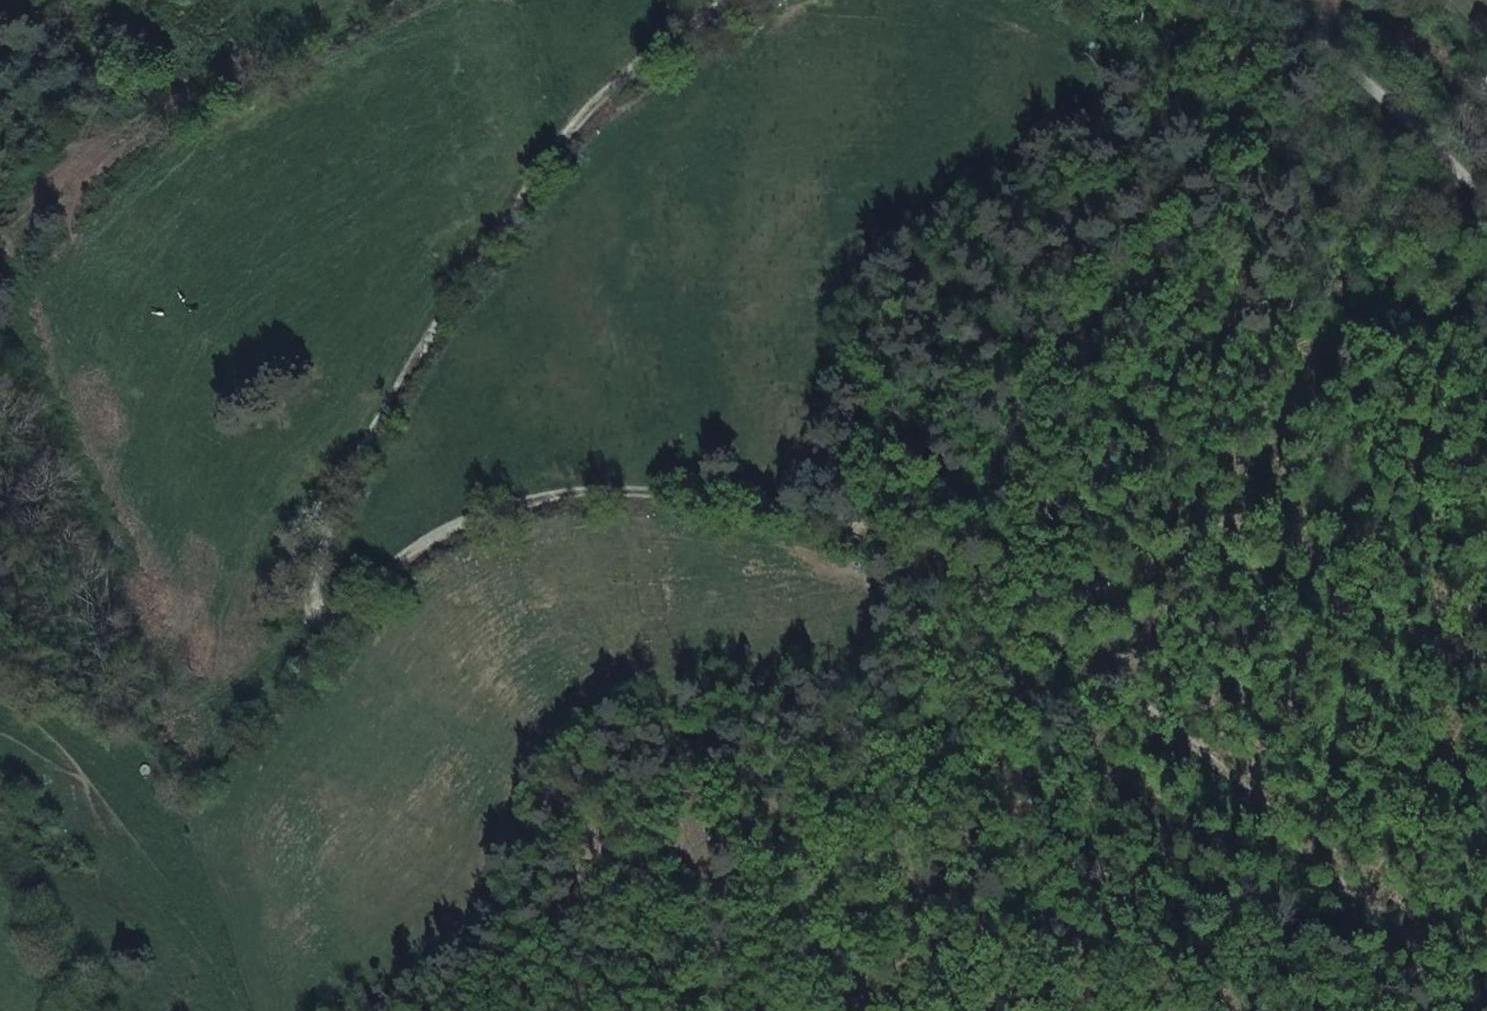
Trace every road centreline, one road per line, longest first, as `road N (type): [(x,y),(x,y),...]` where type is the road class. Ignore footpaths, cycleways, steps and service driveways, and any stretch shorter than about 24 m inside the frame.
road 1 (track): [(1480,1010),(965,561),(738,498),(563,493),(475,517),(394,561),(323,622),(323,546),(392,396),(576,119),(731,0)]
road 2 (residential): [(1285,0),(1486,187)]

